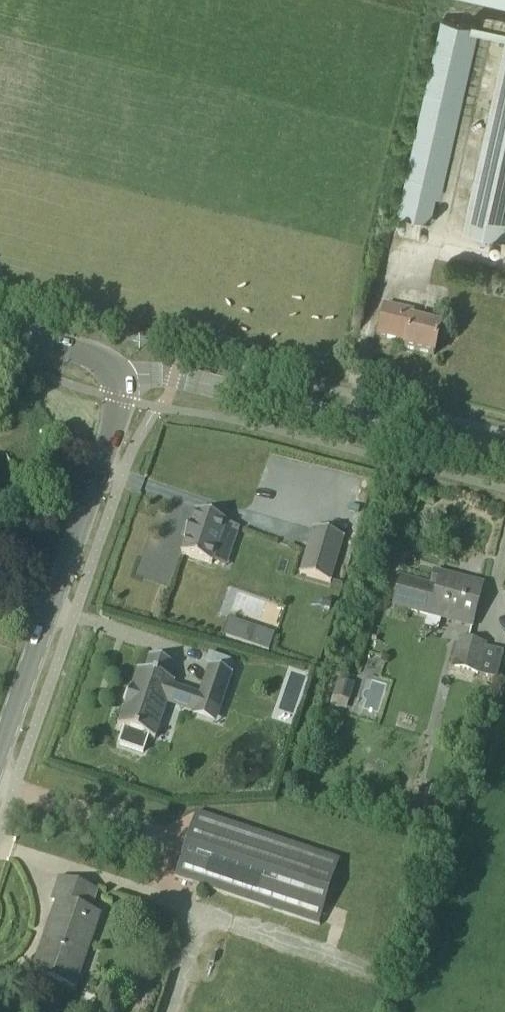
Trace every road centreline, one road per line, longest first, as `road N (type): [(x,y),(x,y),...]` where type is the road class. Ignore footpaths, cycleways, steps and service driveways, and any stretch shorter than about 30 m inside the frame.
road 1 (tertiary): [(0,753),(124,396),(122,377)]
road 2 (secondary): [(504,463),(169,377),(122,377)]
road 3 (secondary): [(122,377),(103,361),(0,333)]

